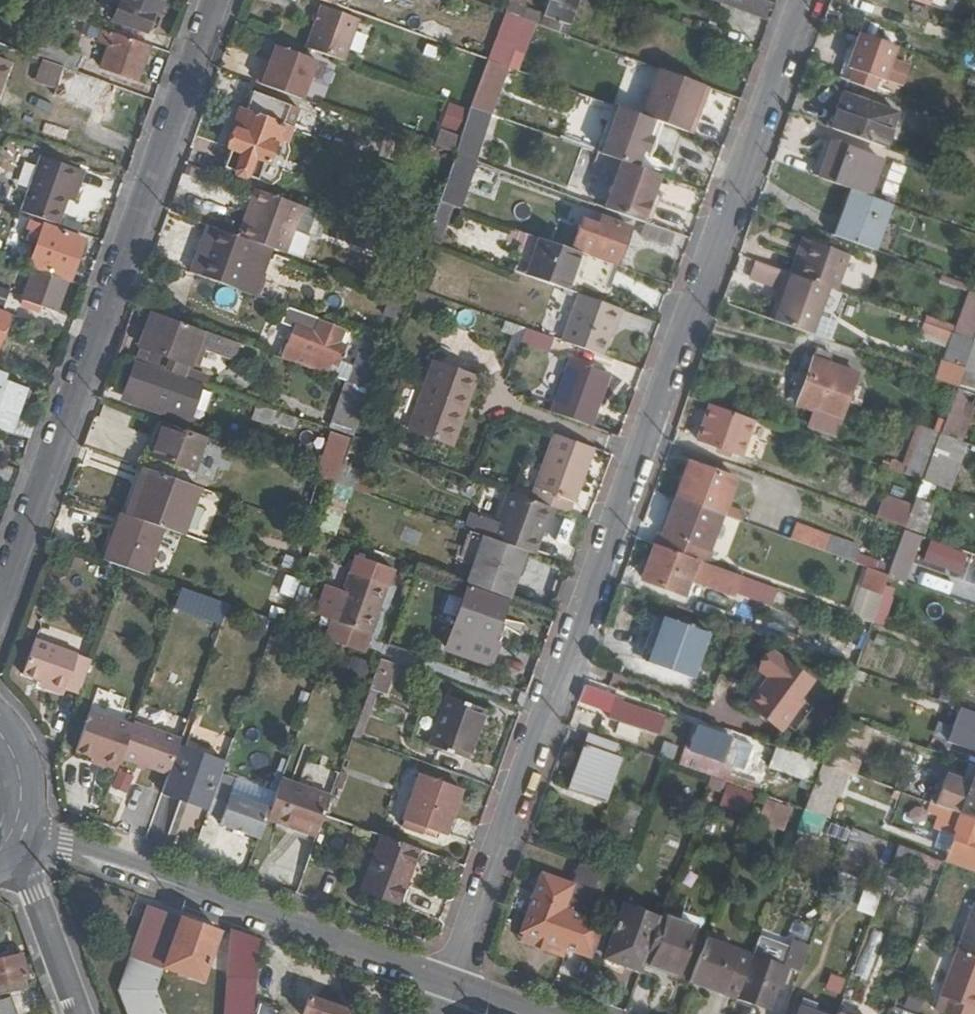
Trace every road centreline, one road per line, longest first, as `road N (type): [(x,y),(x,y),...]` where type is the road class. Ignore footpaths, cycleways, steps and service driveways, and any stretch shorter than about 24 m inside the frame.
road 1 (residential): [(804,0),(449,983)]
road 2 (residential): [(0,590),(213,0)]
road 3 (residential): [(19,832),(449,983)]
road 4 (tertiary): [(10,847),(79,1013)]

